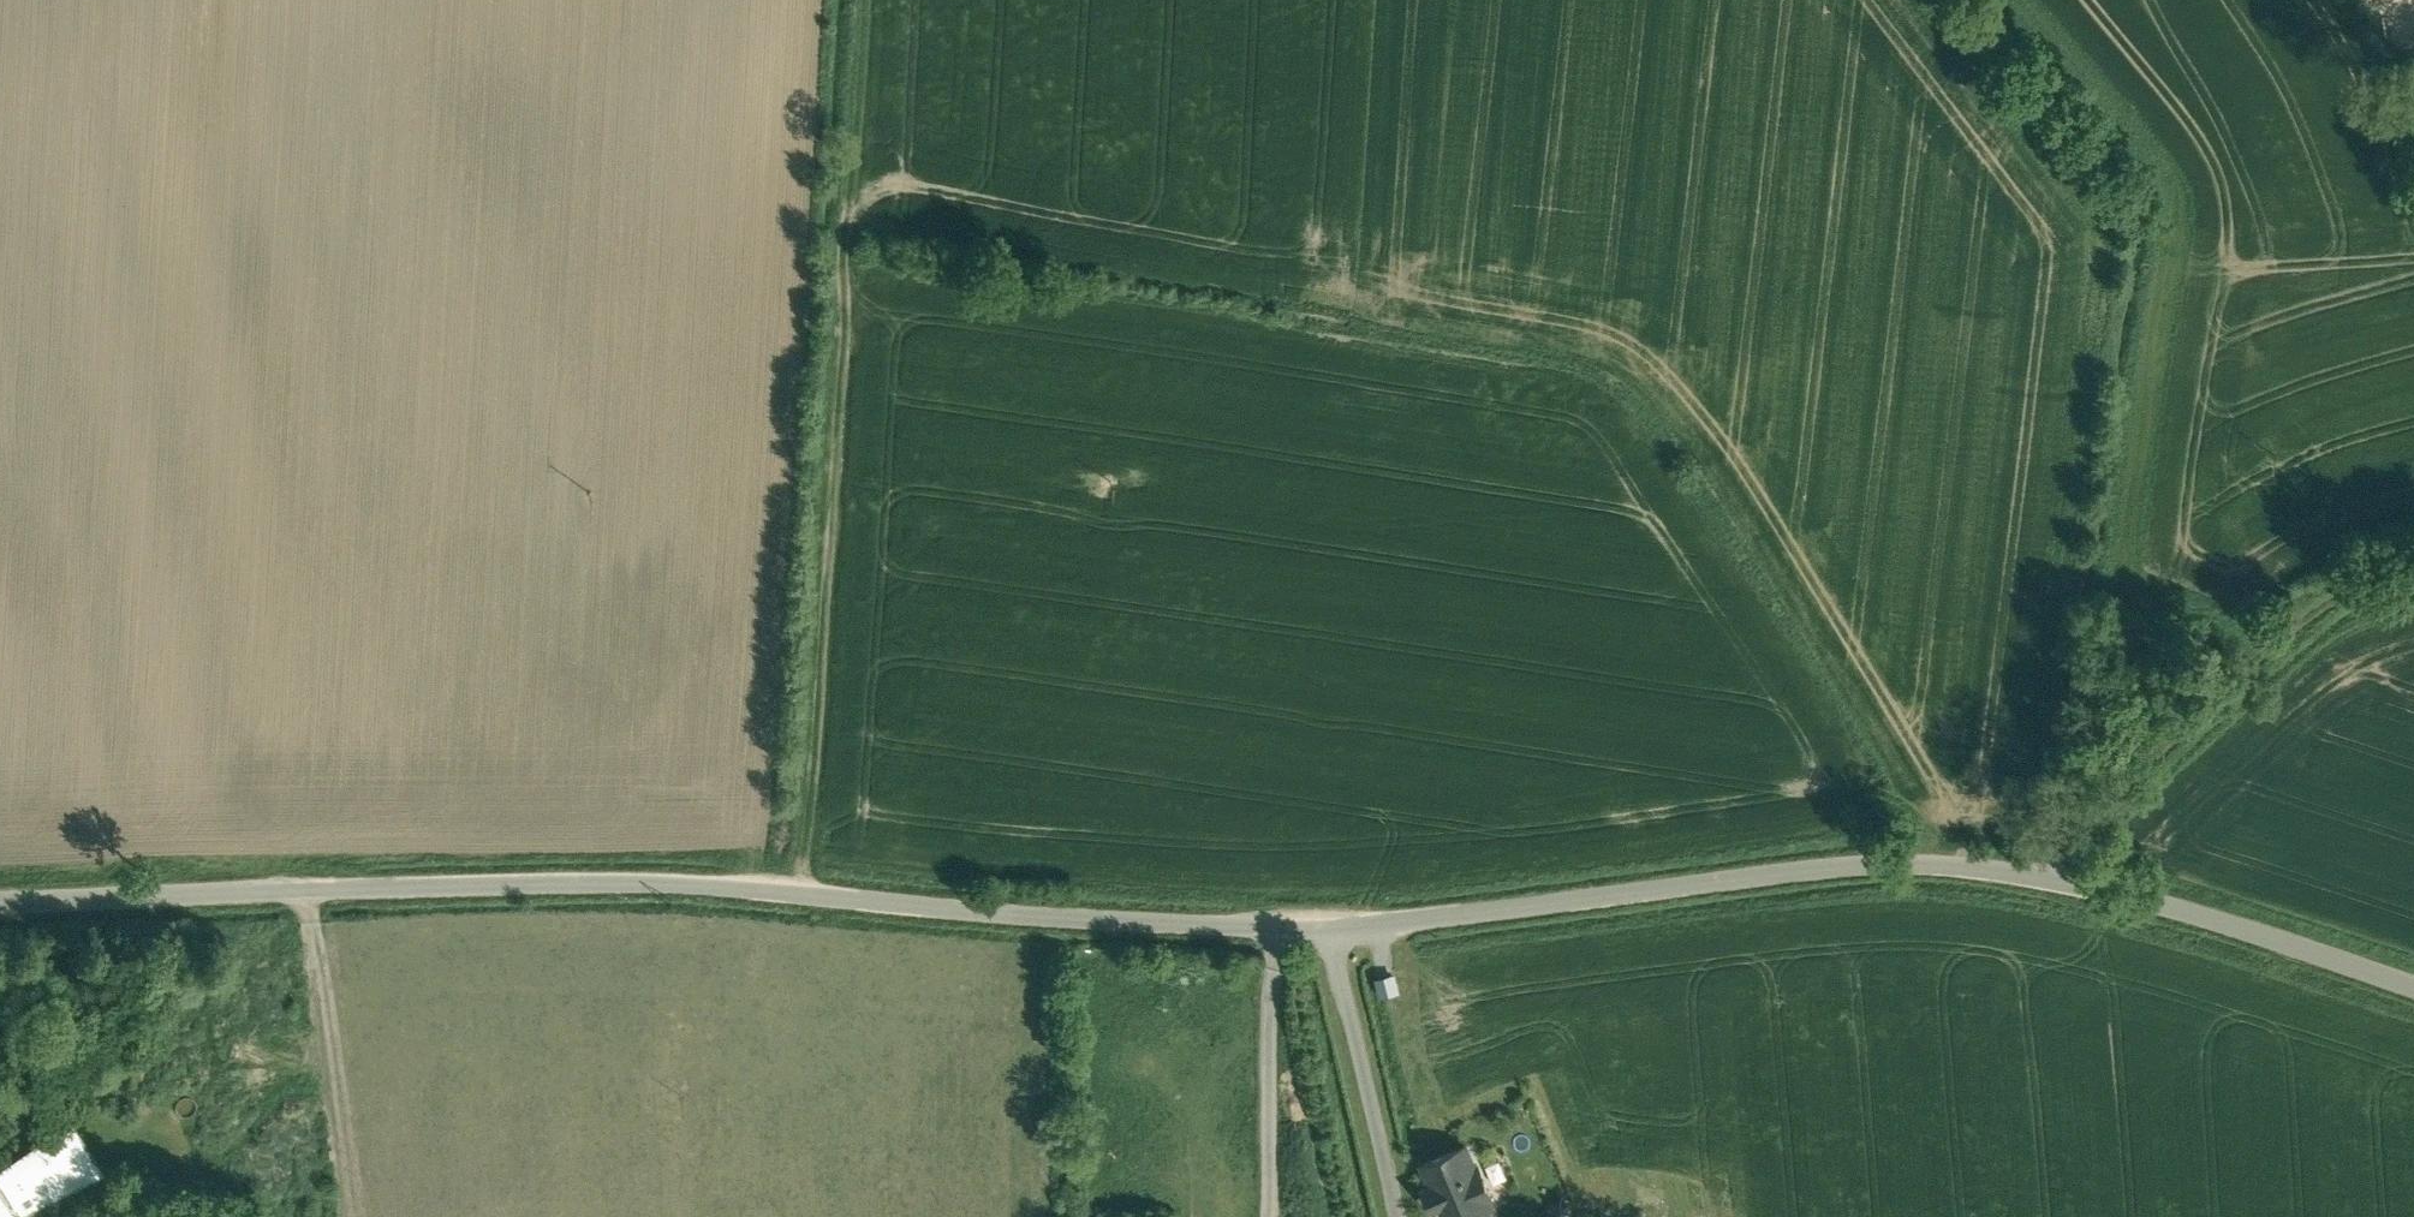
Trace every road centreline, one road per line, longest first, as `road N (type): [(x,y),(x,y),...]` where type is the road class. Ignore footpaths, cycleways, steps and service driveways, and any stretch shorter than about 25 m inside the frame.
road 1 (unclassified): [(0,904),(441,887),(694,890),(1247,933),(1893,864),(2025,876),(2207,921),(2413,992)]
road 2 (track): [(2017,876),(2319,610),(2413,574)]

